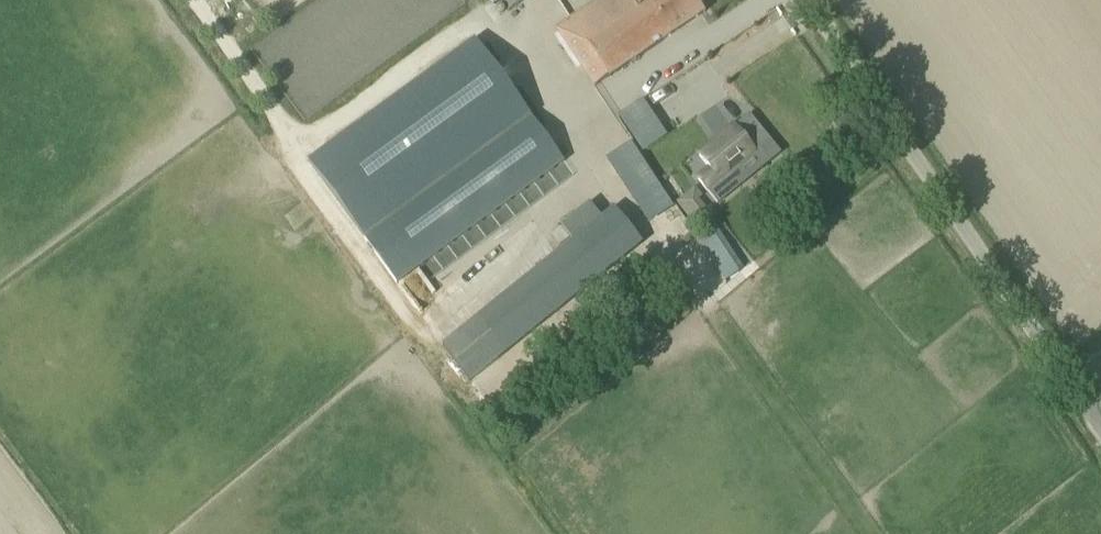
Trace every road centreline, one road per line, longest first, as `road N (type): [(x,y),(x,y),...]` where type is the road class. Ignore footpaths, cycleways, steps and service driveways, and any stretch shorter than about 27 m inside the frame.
road 1 (unclassified): [(1077,393),(807,0)]

